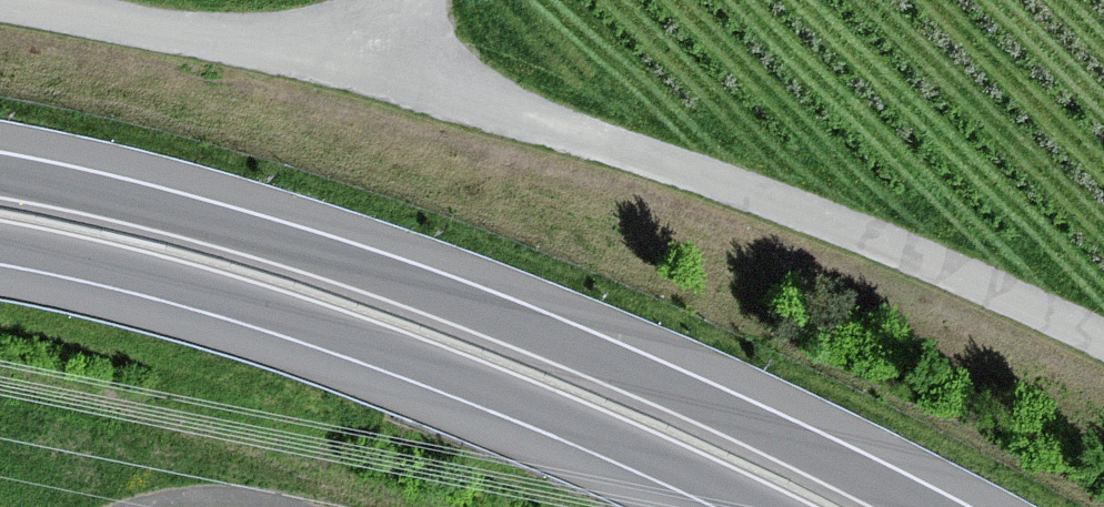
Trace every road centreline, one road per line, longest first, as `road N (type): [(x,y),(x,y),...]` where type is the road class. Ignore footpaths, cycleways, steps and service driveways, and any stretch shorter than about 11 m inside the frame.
road 1 (motorway): [(930,506),(644,373),(379,270),(165,206),(0,168)]
road 2 (motorway): [(0,250),(188,292),(401,361),(749,506)]
road 3 (unclassified): [(370,72),(848,228),(1103,342)]
road 4 (unclassified): [(14,0),(370,72)]

